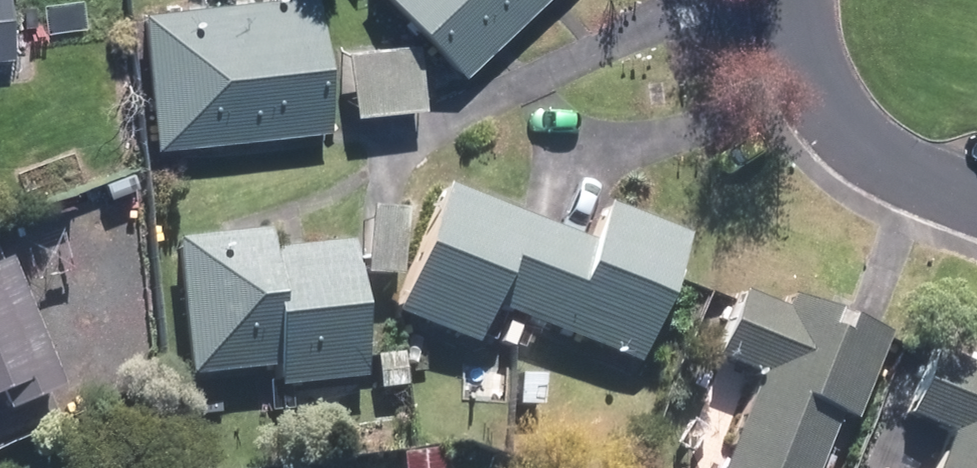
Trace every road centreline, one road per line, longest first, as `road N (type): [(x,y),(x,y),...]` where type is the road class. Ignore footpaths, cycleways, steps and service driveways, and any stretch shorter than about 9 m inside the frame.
road 1 (residential): [(976,203),(914,179),(848,133),(806,65),(796,0)]

